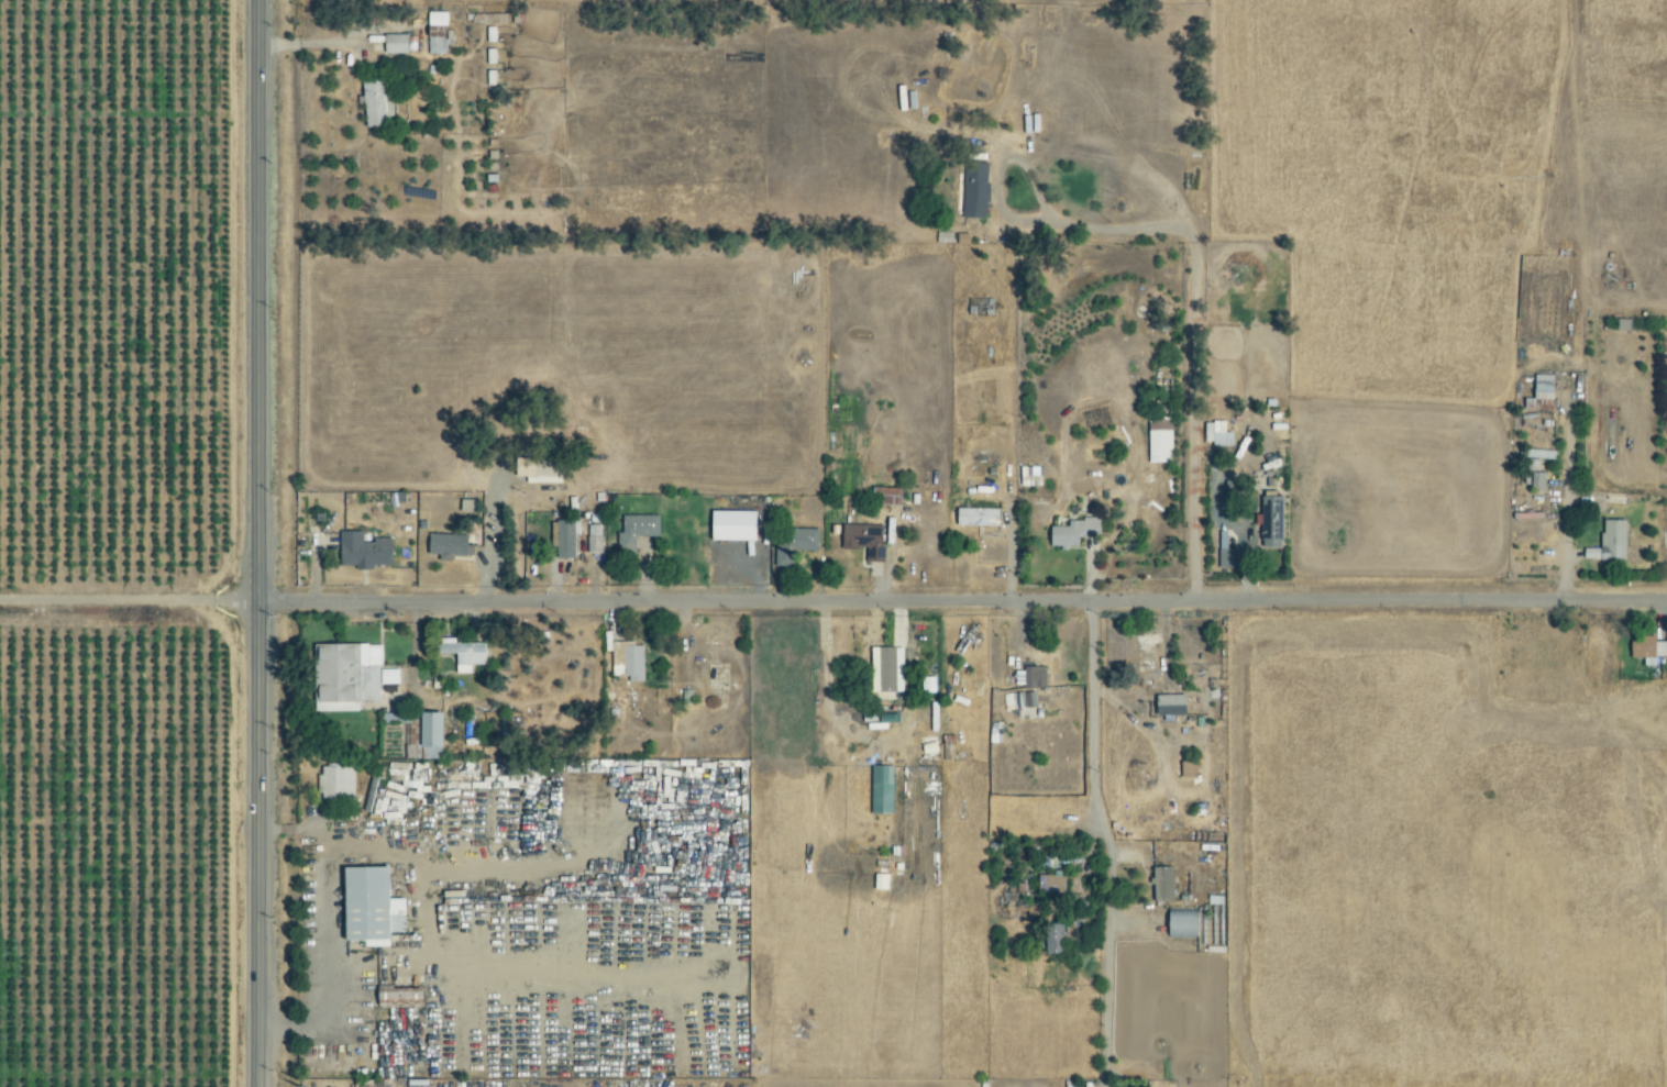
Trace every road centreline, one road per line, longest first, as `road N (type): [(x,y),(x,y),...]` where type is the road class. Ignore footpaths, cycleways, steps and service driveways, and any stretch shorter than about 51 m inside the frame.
road 1 (residential): [(256,601),(1666,602)]
road 2 (secondary): [(255,1086),(258,0)]

